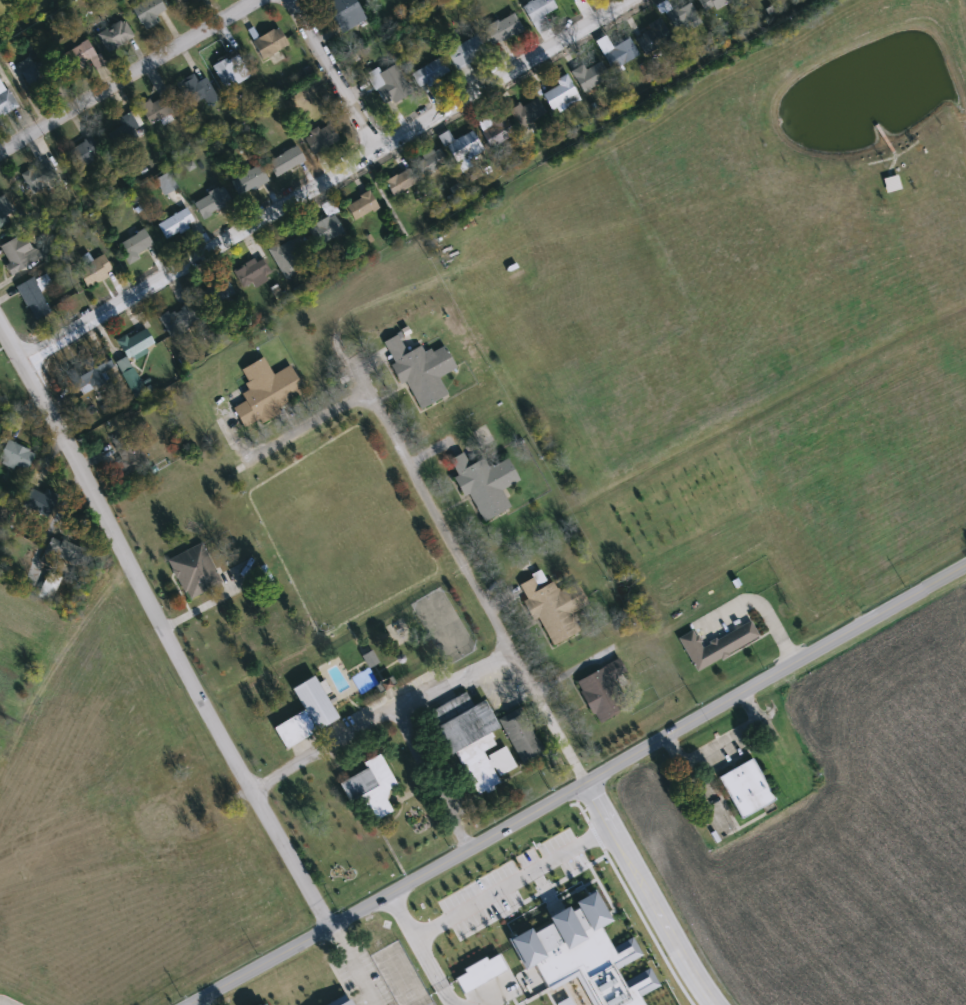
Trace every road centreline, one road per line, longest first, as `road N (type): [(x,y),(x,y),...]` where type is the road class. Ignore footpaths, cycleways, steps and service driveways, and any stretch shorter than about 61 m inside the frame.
road 1 (tertiary): [(193,1004),(965,566)]
road 2 (residential): [(22,365),(629,0)]
road 3 (tertiary): [(0,327),(331,929)]
road 4 (residential): [(329,416),(363,398),(379,407),(587,785)]
road 5 (residential): [(258,0),(0,152)]
road 6 (residential): [(253,791),(510,650)]
road 7 (residential): [(587,785),(715,1004)]
road 8 (residential): [(383,145),(298,0)]
road 9 (residential): [(395,713),(471,852)]
road 10 (residential): [(329,416),(253,454),(242,452),(226,426)]

